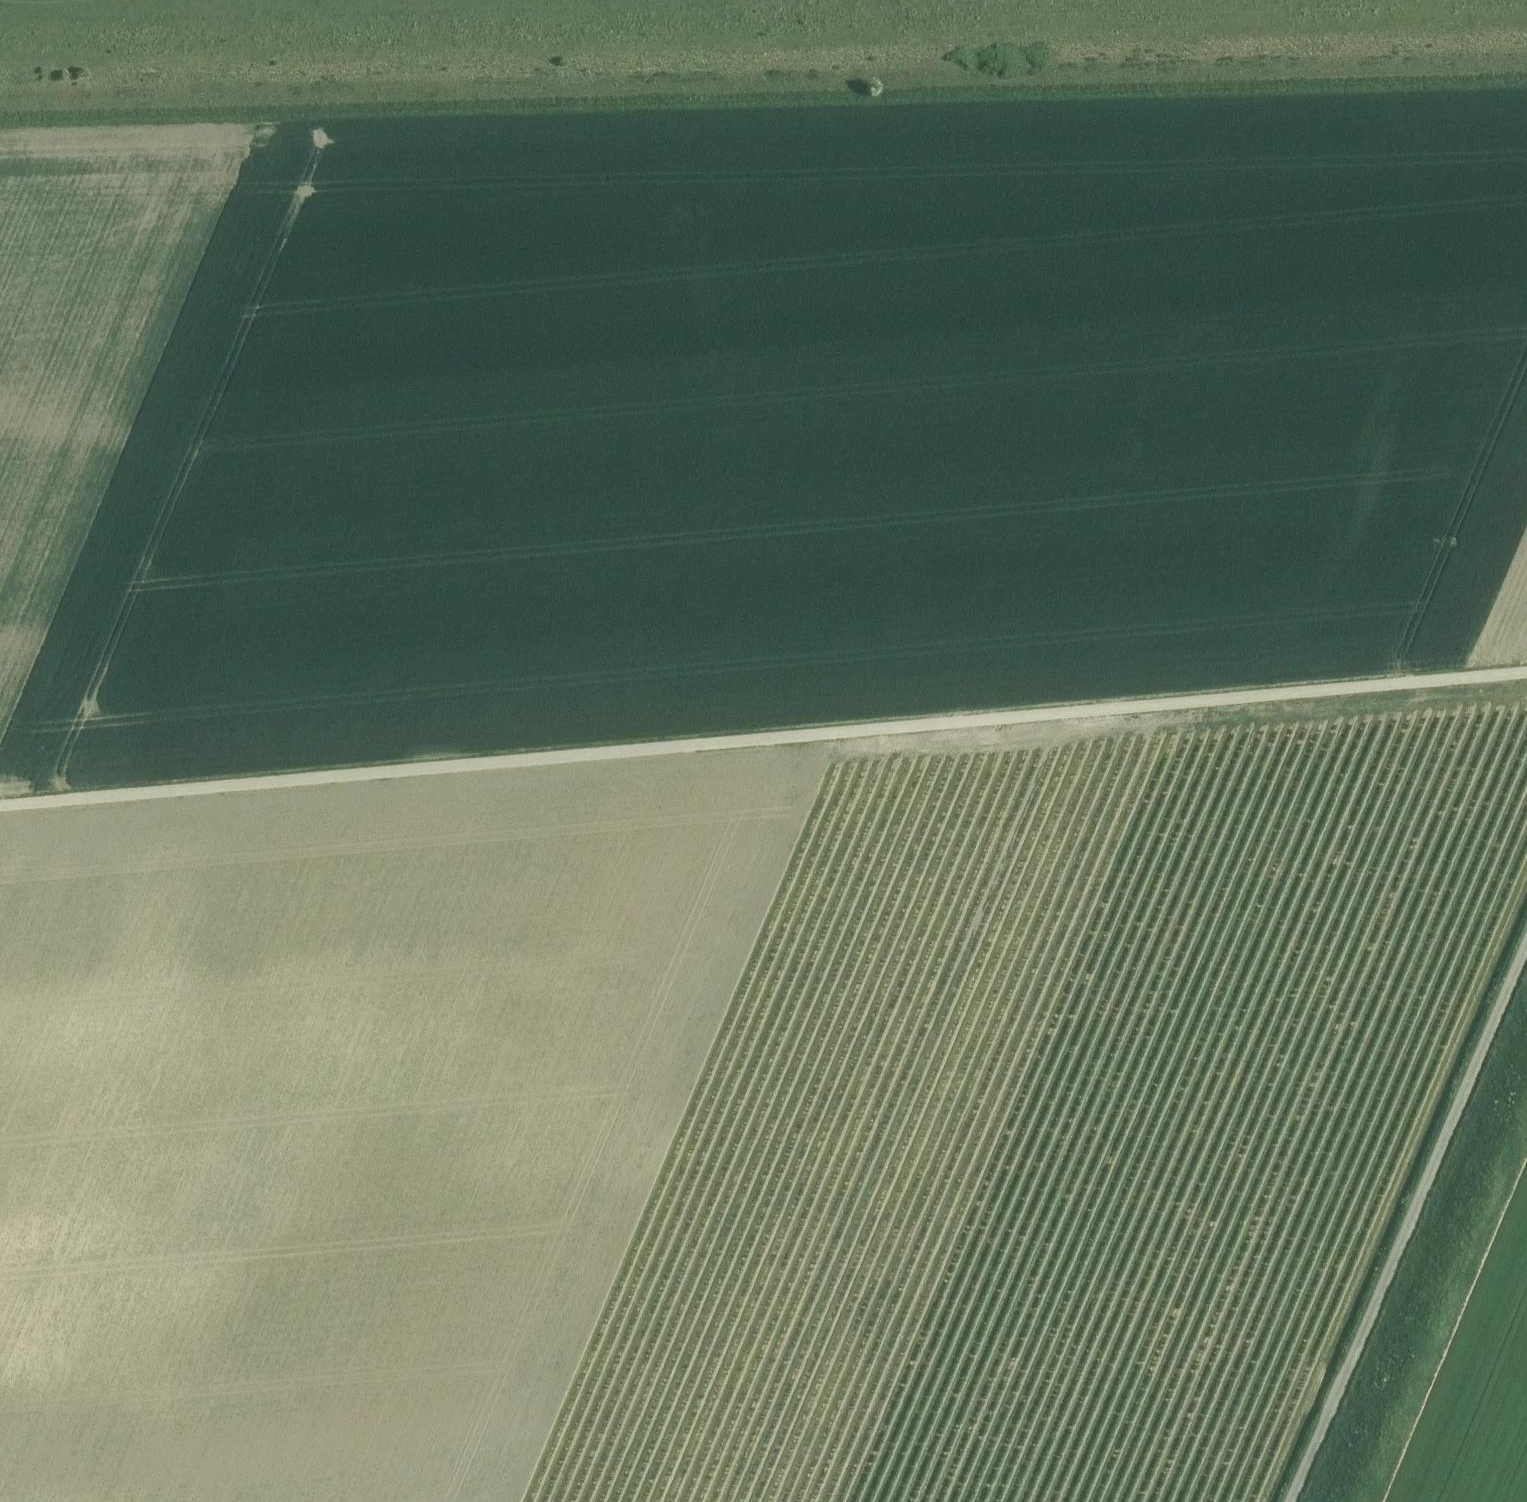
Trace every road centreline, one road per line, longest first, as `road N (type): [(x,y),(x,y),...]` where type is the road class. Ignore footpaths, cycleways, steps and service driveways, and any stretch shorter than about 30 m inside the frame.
road 1 (unclassified): [(0,804),(1526,672)]
road 2 (unclassified): [(1292,1501),(1526,943)]

